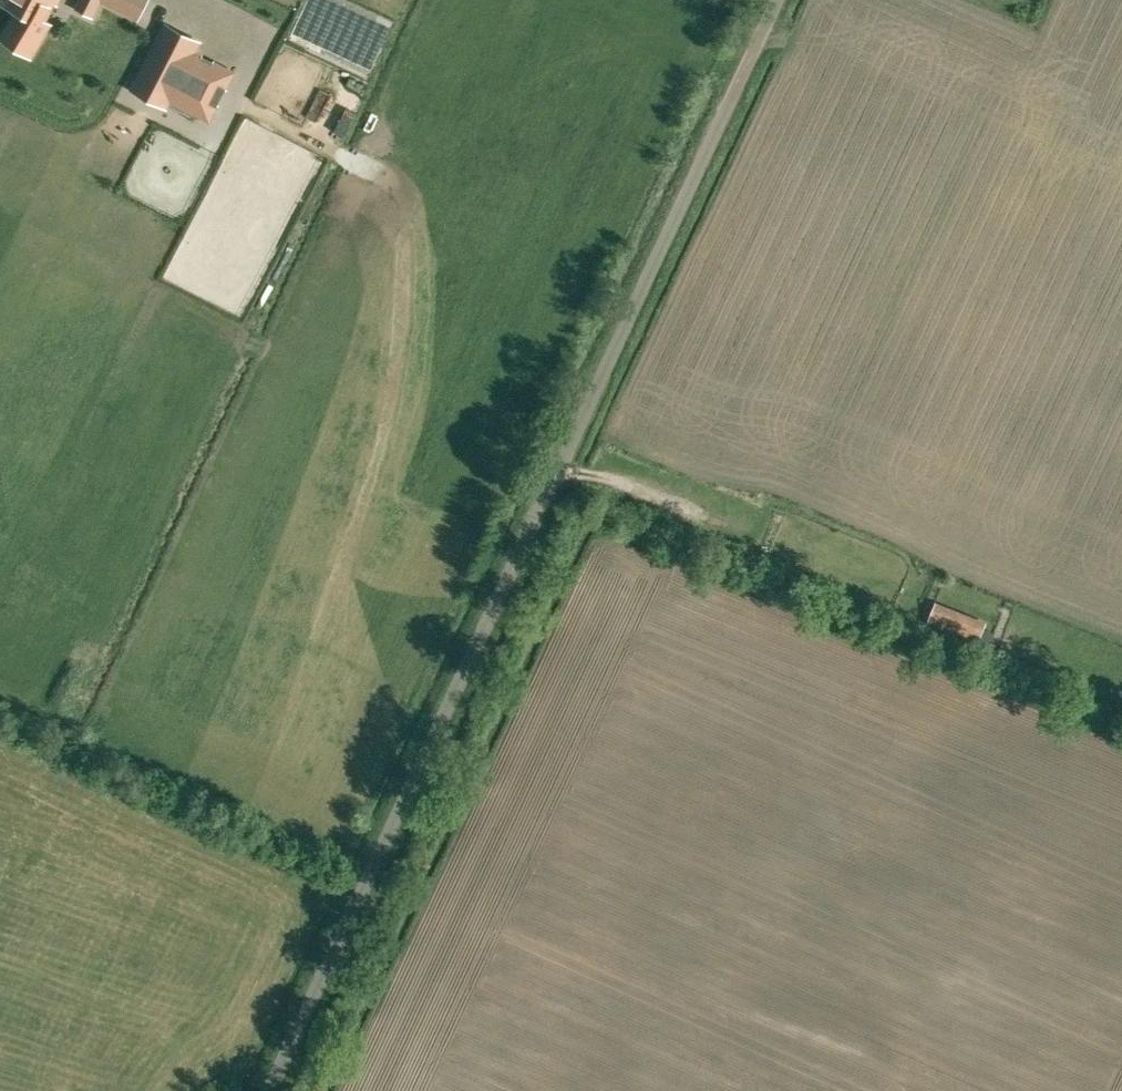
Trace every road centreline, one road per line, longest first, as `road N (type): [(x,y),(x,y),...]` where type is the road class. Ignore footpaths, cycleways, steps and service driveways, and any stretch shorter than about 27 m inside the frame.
road 1 (unclassified): [(271,1090),(778,0)]

